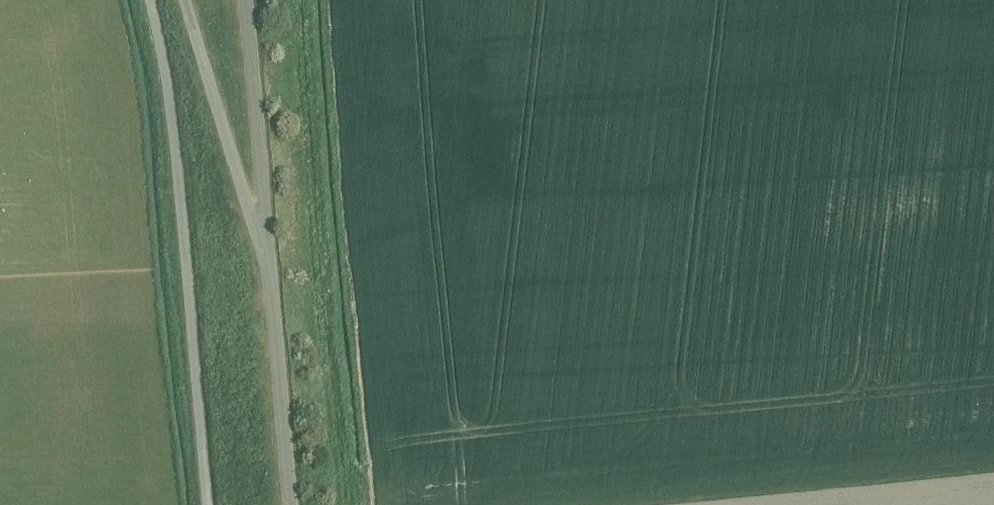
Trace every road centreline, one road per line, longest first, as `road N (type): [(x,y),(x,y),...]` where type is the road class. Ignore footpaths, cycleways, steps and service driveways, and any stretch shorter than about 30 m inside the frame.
road 1 (unclassified): [(209,504),(176,141),(149,0)]
road 2 (unclassified): [(288,504),(264,242)]
road 3 (unclassified): [(264,242),(182,0)]
road 4 (unclassified): [(264,242),(244,0)]

